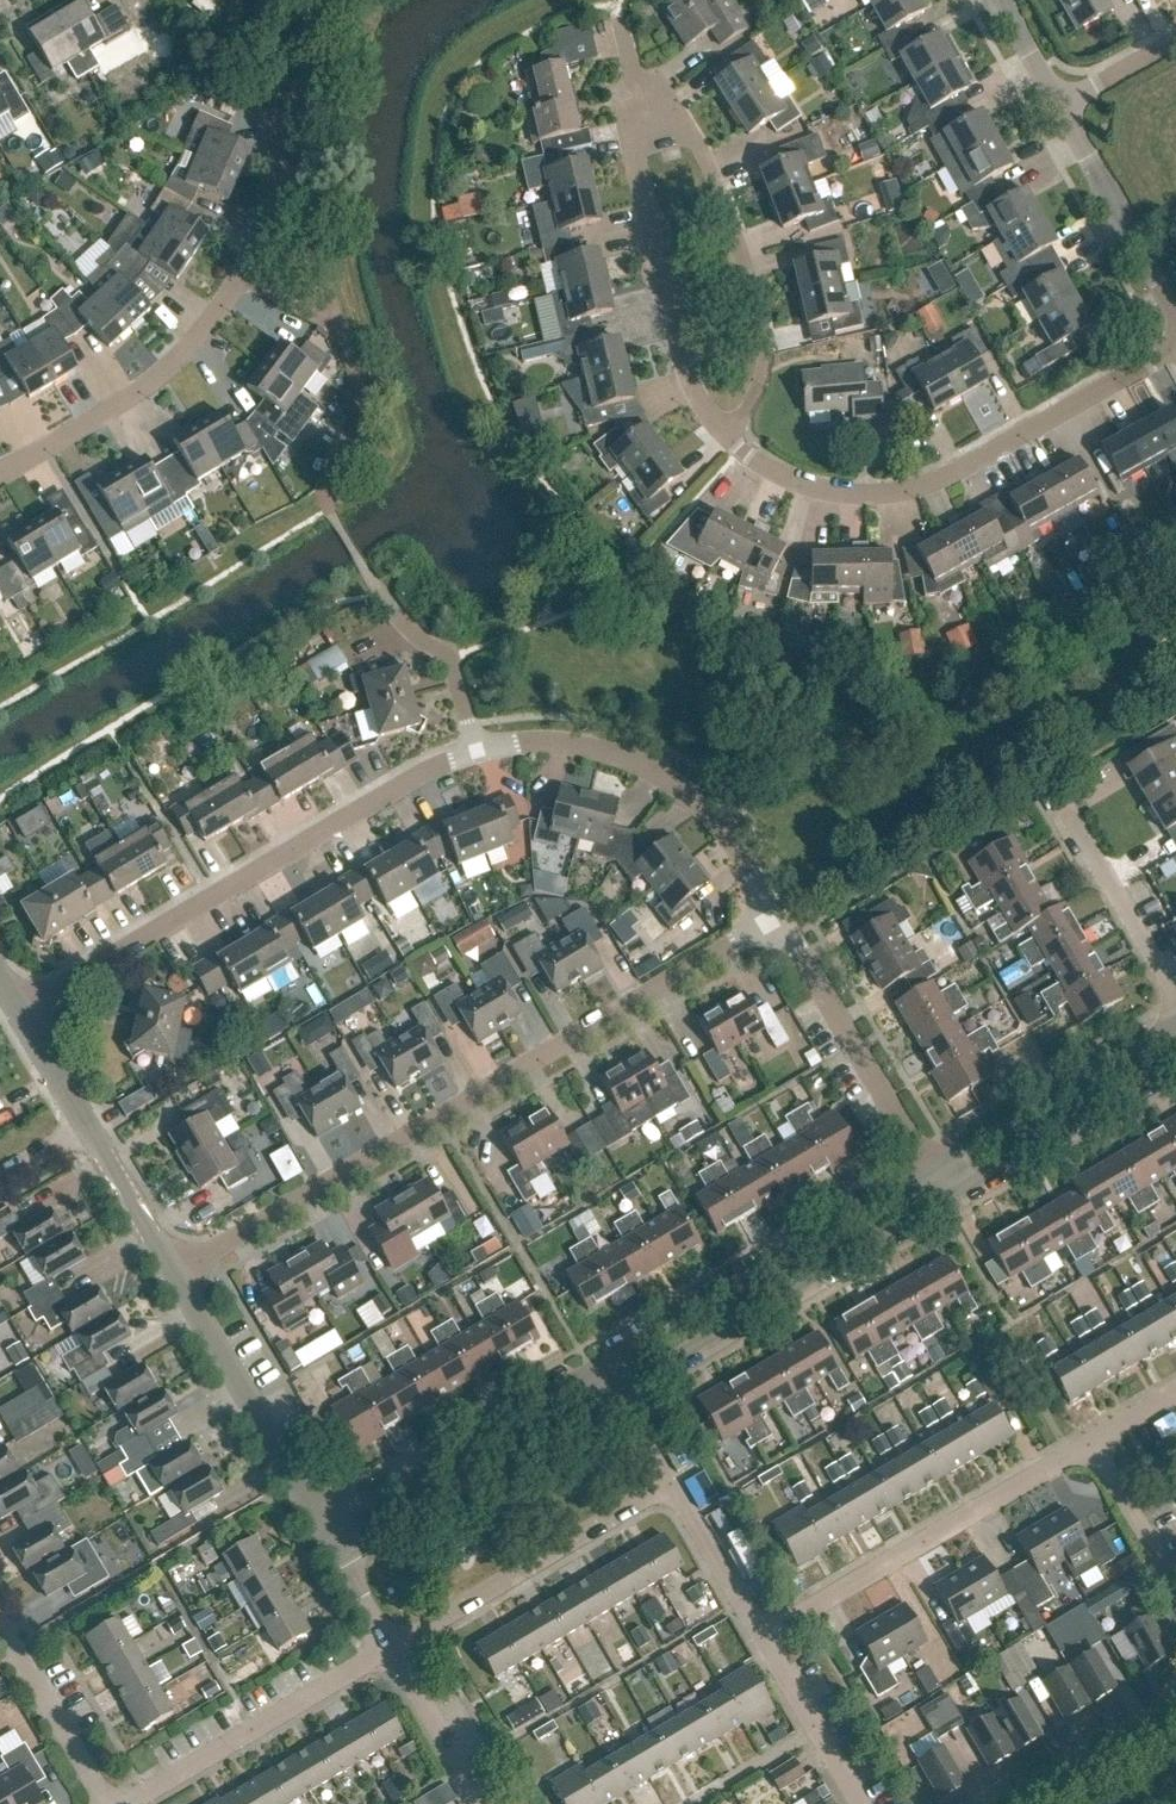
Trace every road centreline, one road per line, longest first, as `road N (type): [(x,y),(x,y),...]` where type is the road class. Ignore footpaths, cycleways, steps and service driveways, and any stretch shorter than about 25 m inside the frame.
road 1 (residential): [(171,1275),(782,908)]
road 2 (residential): [(477,754),(22,1012)]
road 3 (residential): [(1175,359),(901,501),(817,494),(730,438)]
road 4 (residential): [(0,472),(159,380),(200,342),(284,183)]
road 5 (residential): [(730,438),(758,394),(759,282),(728,182),(685,109),(646,98)]
road 6 (residential): [(763,1630),(1095,1442)]
road 7 (residential): [(782,908),(743,840),(704,795),(665,770),(576,748),(477,754)]
road 8 (residential): [(931,1171),(645,1341),(613,1368)]
road 9 (residential): [(626,1389),(947,1203)]
road 10 (residential): [(730,438),(697,400),(673,329),(637,150),(646,98)]
road 11 (residential): [(392,1650),(681,1485)]
road 12 (residential): [(931,1171),(782,908)]
road 13 (residential): [(337,1517),(303,1494),(171,1275)]
road 14 (residential): [(140,1803),(392,1650)]
road 15 (residential): [(371,1518),(395,1521),(626,1389)]
road 16 (residential): [(613,1368),(386,1500),(371,1518)]
road 17 (residential): [(1175,1024),(931,1171)]
road 18 (residential): [(947,1203),(1175,1066)]
road 19 (residential): [(1175,996),(1055,791)]
road 20 (residential): [(1175,308),(1063,112)]
road 21 (residential): [(109,1803),(0,1623)]
road 22 (residential): [(1012,1803),(1175,1707)]
road 23 (residential): [(392,1650),(482,1803)]
road 24 (residential): [(477,754),(460,656),(405,614)]
road 25 (residential): [(763,1630),(681,1485)]
road 26 (residential): [(1175,1587),(1095,1442)]
road 27 (residential): [(171,1275),(91,1137)]
road 28 (residential): [(337,1517),(348,1566),(392,1650)]
road 29 (residential): [(91,1137),(22,1012)]
road 30 (residential): [(699,1803),(820,1729)]
road 31 (residential): [(1063,112),(1175,46)]
road 32 (residential): [(1063,112),(1001,0)]

